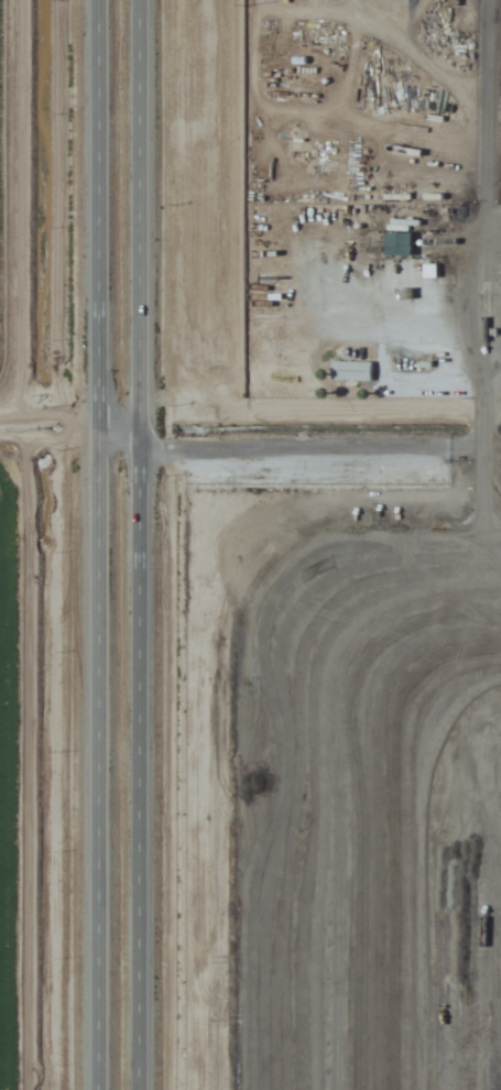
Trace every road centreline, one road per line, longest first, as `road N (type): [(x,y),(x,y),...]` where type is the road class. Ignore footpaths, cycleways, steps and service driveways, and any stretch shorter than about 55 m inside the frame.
road 1 (trunk): [(135,1089),(136,0)]
road 2 (trunk): [(90,0),(90,1089)]

